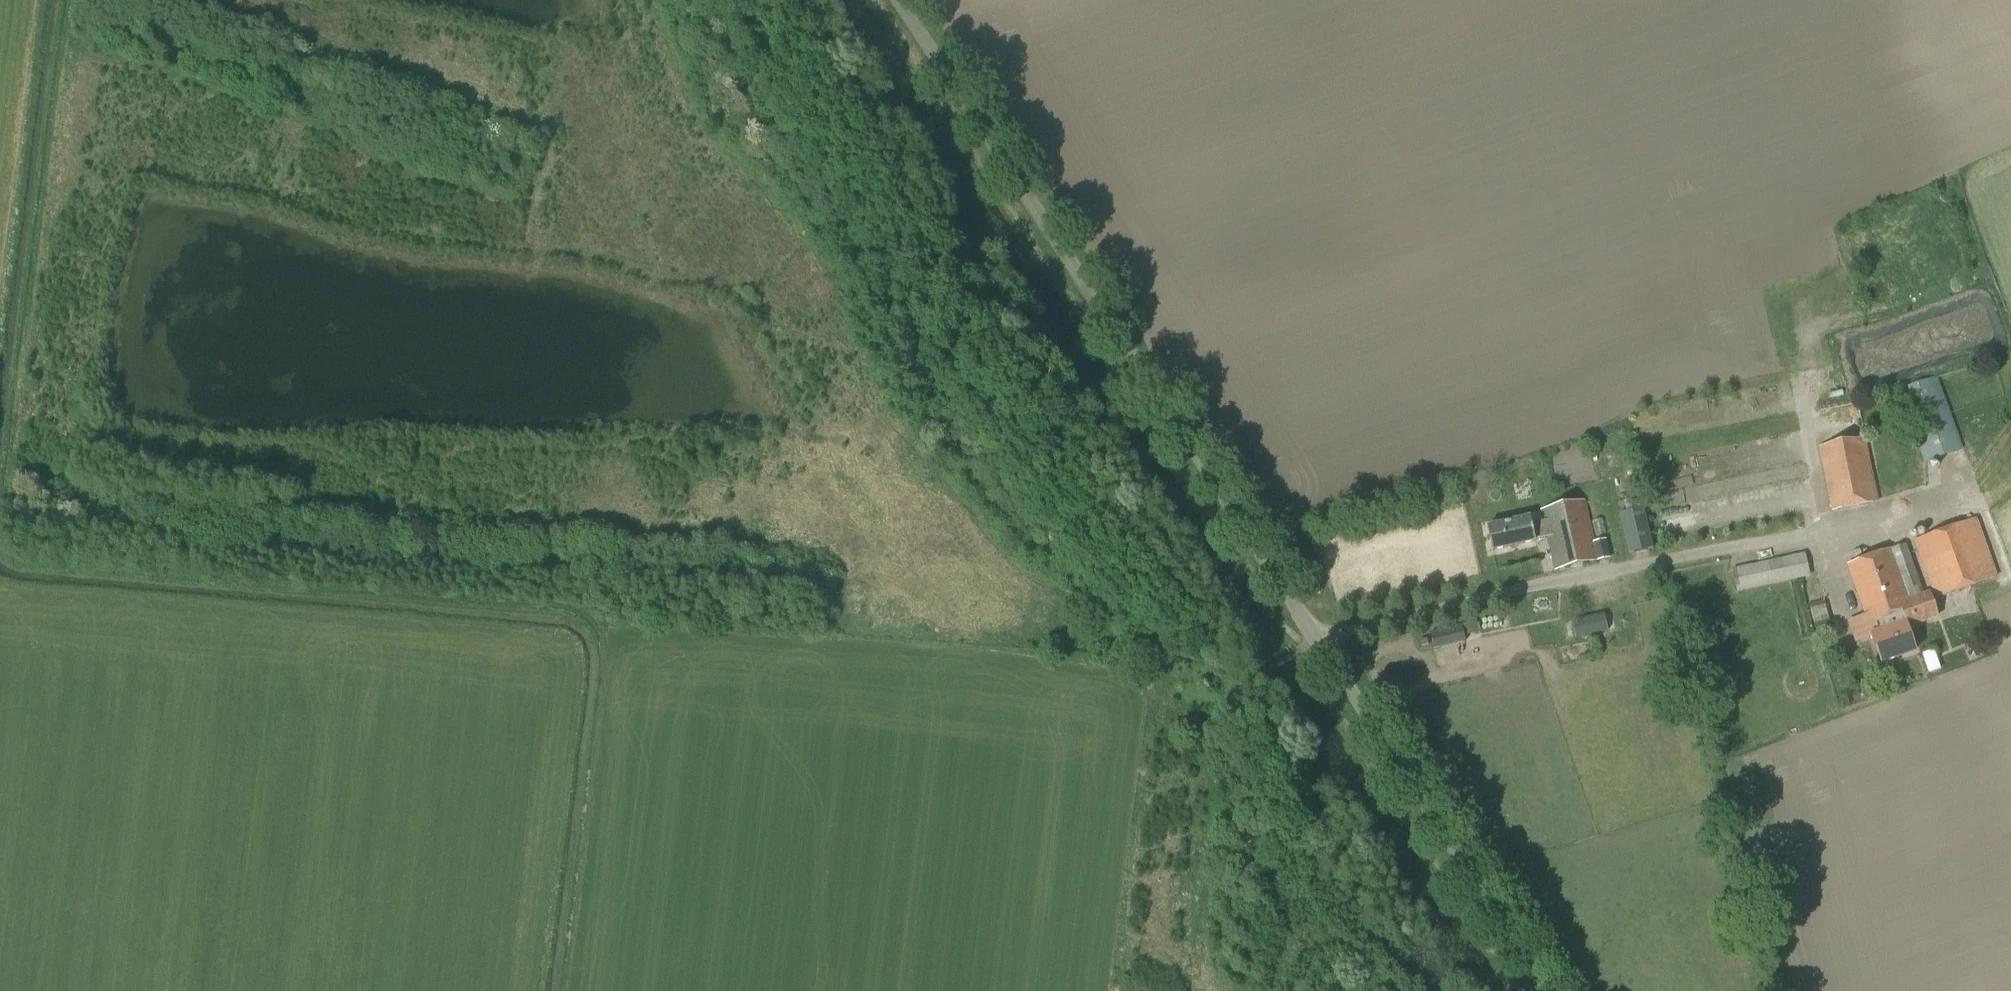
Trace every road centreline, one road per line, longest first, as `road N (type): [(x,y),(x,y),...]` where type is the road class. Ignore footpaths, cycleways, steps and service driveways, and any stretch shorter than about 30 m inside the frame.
road 1 (unclassified): [(1546,990),(898,0)]

